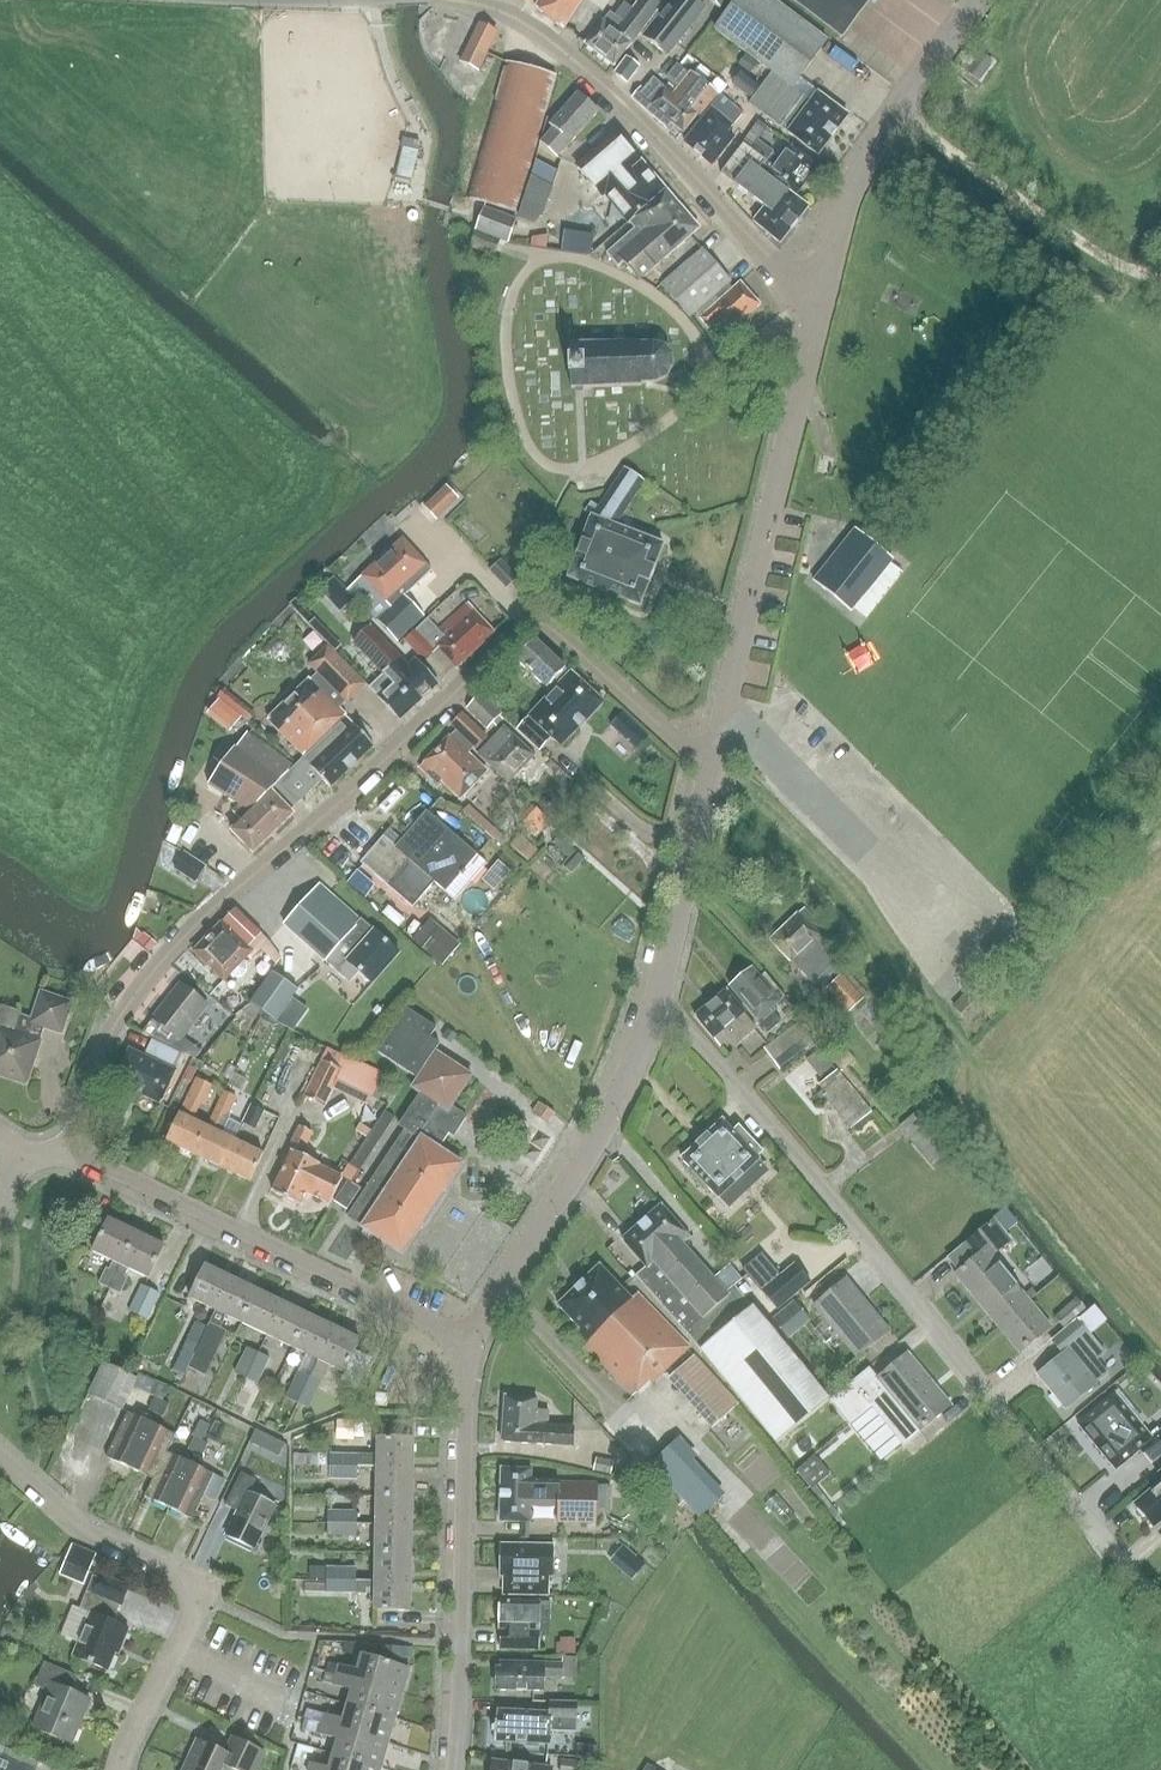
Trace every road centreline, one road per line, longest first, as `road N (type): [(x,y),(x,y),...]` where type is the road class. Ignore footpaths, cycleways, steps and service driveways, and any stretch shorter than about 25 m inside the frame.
road 1 (residential): [(80,1143),(86,1096),(145,979),(522,632),(548,633),(713,767)]
road 2 (residential): [(1160,1610),(694,1034),(660,1007)]
road 3 (residential): [(823,296),(756,254),(570,60),(488,8),(448,0)]
road 4 (tertiary): [(713,767),(823,296)]
road 5 (residential): [(474,1346),(102,1170),(80,1143)]
road 6 (residential): [(121,1769),(193,1626),(198,1599),(183,1574),(77,1524),(0,1456)]
road 7 (tertiary): [(456,1769),(462,1437),(474,1346)]
road 8 (tertiary): [(474,1346),(620,1114),(660,1007)]
road 9 (tertiary): [(823,296),(852,188),(873,149),(984,0)]
road 10 (tertiary): [(660,1007),(713,767)]

